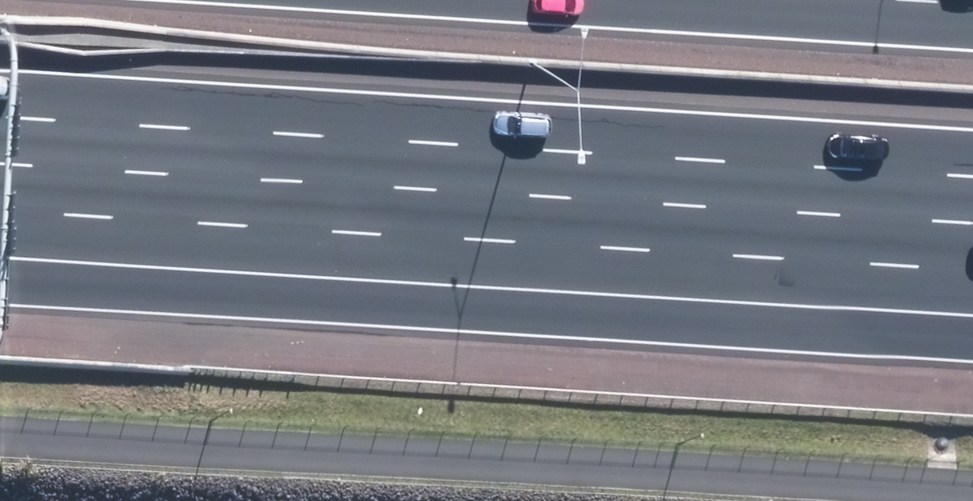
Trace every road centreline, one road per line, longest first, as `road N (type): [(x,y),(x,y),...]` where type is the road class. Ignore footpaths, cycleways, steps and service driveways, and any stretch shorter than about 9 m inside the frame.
road 1 (motorway): [(972,221),(0,157)]
road 2 (motorway): [(972,339),(0,281)]

